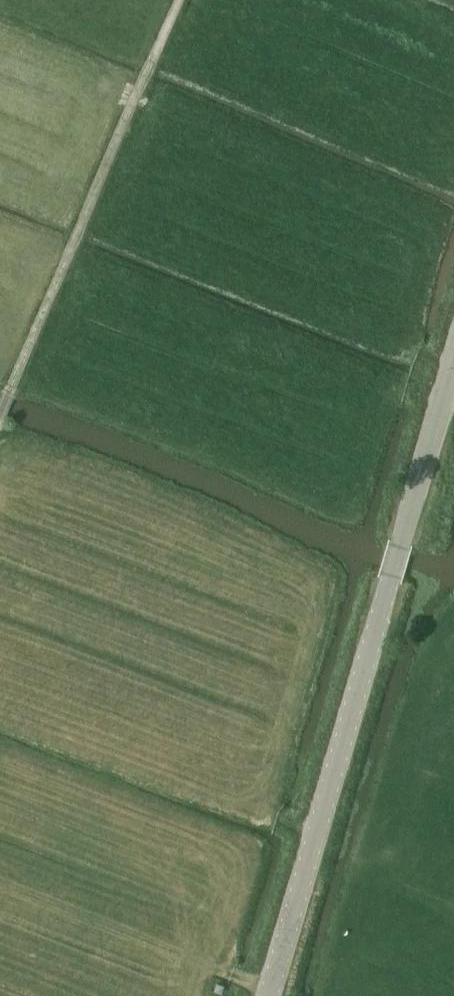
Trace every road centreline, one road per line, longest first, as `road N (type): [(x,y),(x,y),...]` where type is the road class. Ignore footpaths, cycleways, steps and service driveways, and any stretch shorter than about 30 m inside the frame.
road 1 (tertiary): [(267,995),(453,359)]
road 2 (track): [(0,416),(180,0)]

